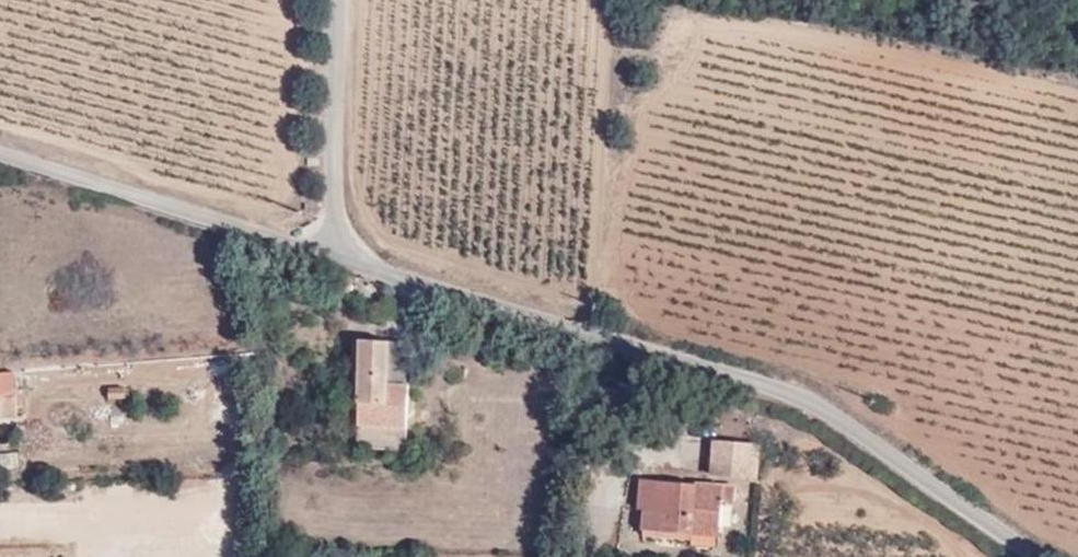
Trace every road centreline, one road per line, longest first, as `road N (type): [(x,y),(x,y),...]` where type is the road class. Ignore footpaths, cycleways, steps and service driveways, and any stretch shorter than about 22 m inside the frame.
road 1 (unclassified): [(0,157),(568,329),(614,353),(802,401),(1043,556)]

